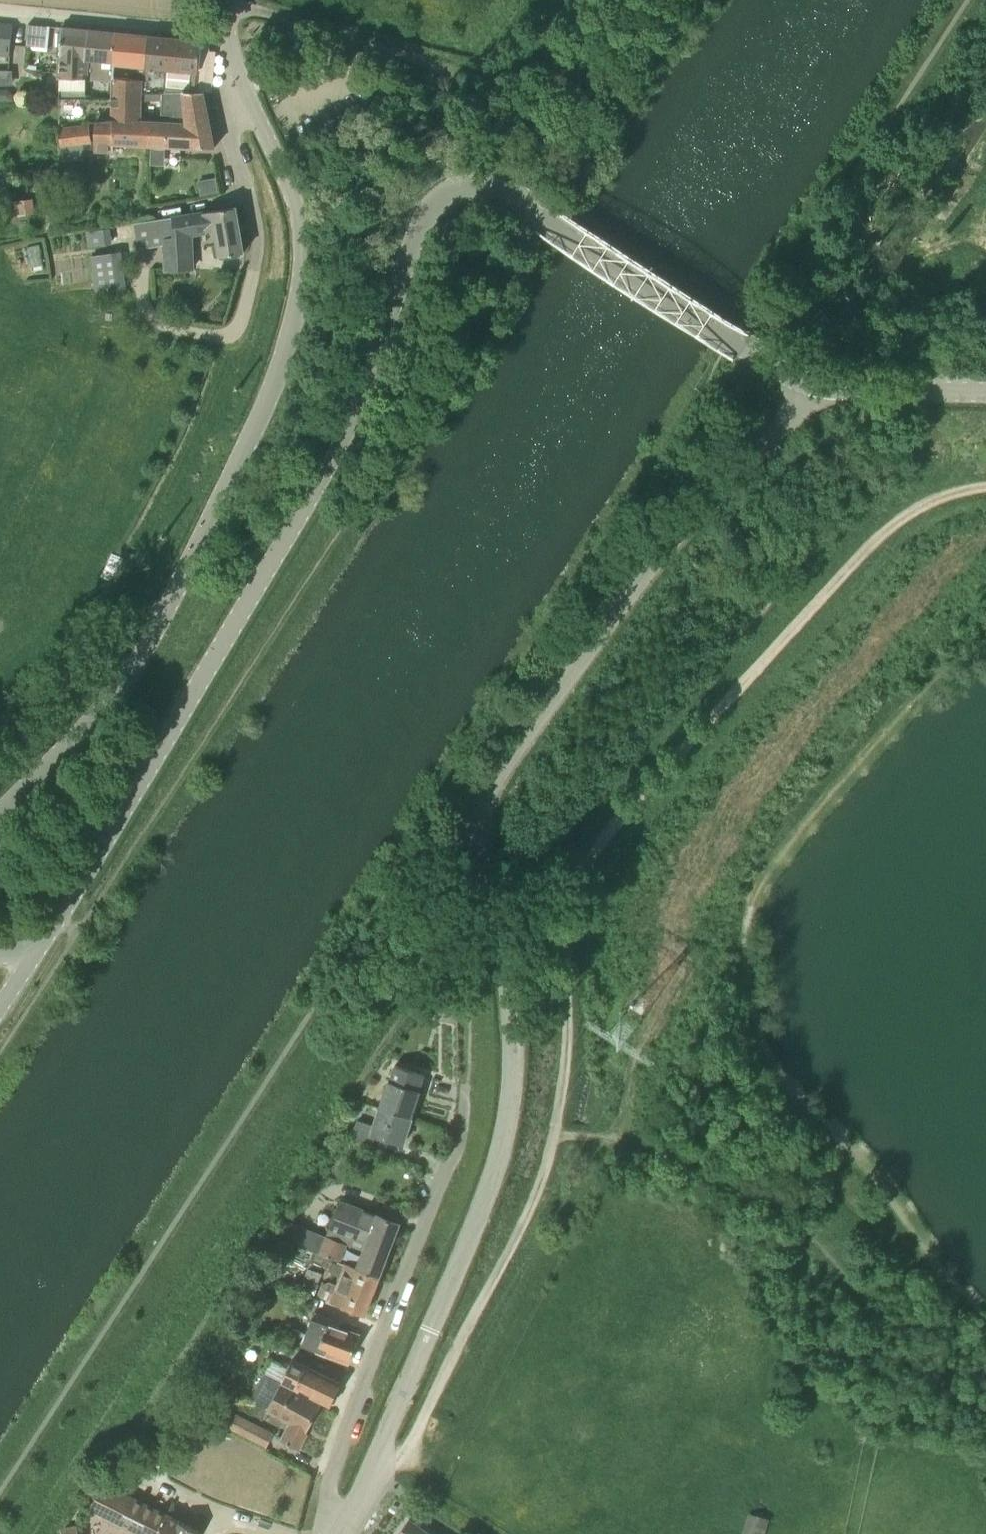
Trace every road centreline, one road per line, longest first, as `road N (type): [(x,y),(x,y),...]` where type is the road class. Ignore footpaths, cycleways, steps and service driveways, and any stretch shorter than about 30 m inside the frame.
road 1 (tertiary): [(339,1533),(386,1438),(501,1146),(512,1035),(501,933),(476,855),(483,802),(642,571),(787,425),(809,383)]
road 2 (tertiary): [(34,954),(365,396),(428,206),(441,193),(478,186),(548,218)]
road 3 (tertiary): [(0,814),(135,668),(230,484),(294,322),(303,269),(297,204),(225,32)]
road 4 (track): [(985,486),(935,501),(884,535),(600,843),(576,891),(558,1134)]
road 5 (residential): [(327,1533),(339,1445),(461,1134),(465,1092)]
road 6 (track): [(558,1134),(540,1187),(406,1456),(350,1511)]
road 7 (tertiary): [(809,383),(548,218)]
road 8 (unclassified): [(225,32),(0,8)]
road 9 (tertiary): [(985,390),(809,383)]

